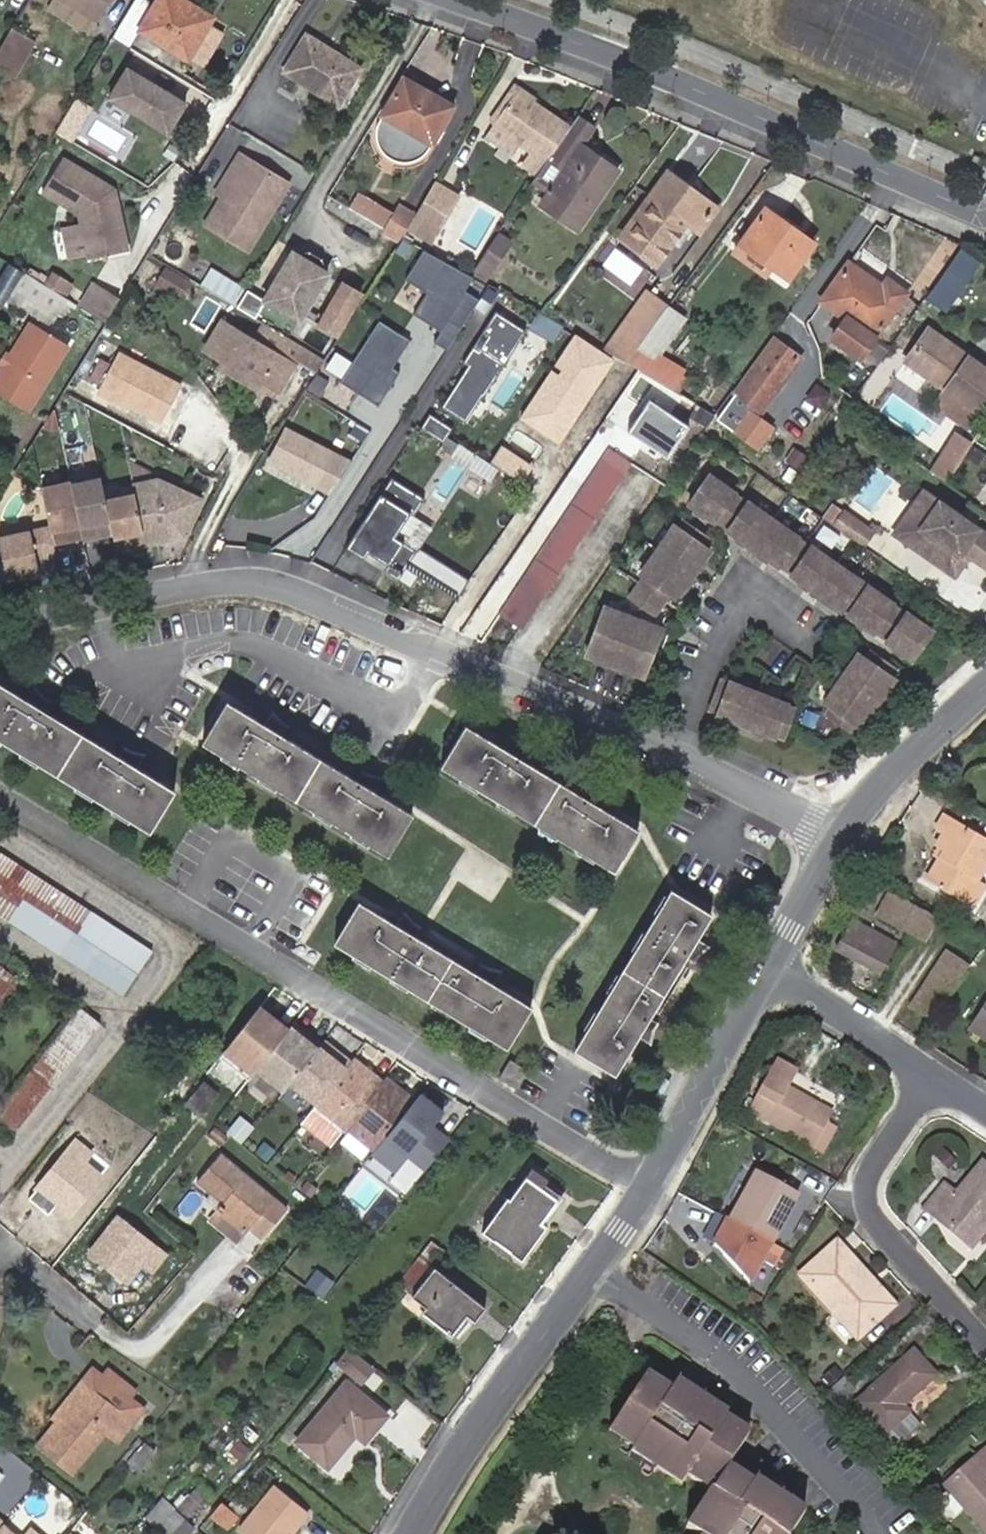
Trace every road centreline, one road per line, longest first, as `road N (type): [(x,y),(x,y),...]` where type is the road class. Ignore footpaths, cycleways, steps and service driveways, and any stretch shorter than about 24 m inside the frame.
road 1 (residential): [(0,799),(650,1189)]
road 2 (residential): [(0,623),(255,583),(396,632),(668,755)]
road 3 (residential): [(985,216),(596,46),(466,0)]
road 4 (residential): [(420,1533),(650,1189)]
road 5 (residential): [(939,1076),(876,1163),(867,1204),(888,1238),(985,1342)]
road 6 (residential): [(650,1189),(771,966)]
road 7 (residential): [(668,755),(710,647),(734,617),(767,609),(803,635)]
road 8 (residential): [(847,835),(923,741),(985,687)]
road 9 (residential): [(771,966),(939,1076)]
road 10 (residential): [(668,755),(847,835)]
road 11 (residential): [(771,966),(847,835)]

